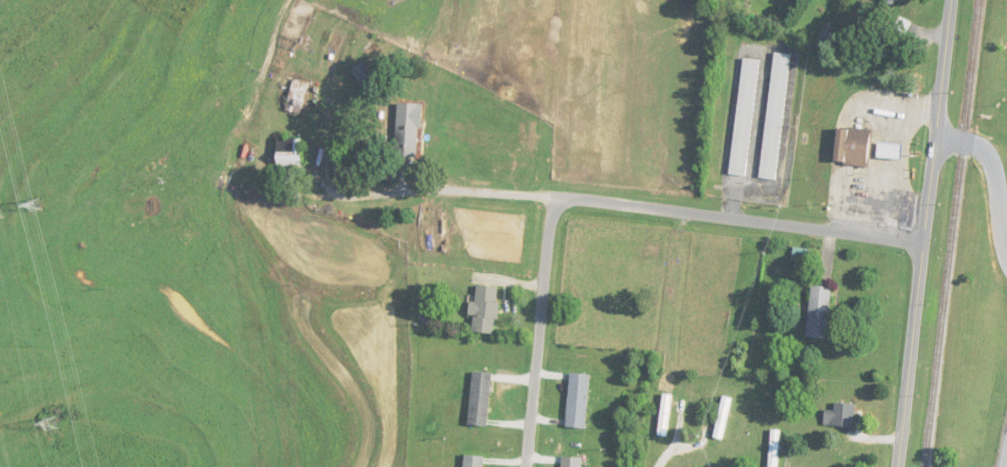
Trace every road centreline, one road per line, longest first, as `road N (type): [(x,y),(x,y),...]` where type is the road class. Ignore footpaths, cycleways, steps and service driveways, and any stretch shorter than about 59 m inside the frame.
road 1 (residential): [(928,242),(424,184)]
road 2 (secondary): [(901,466),(957,0)]
road 3 (residential): [(570,0),(525,466)]

